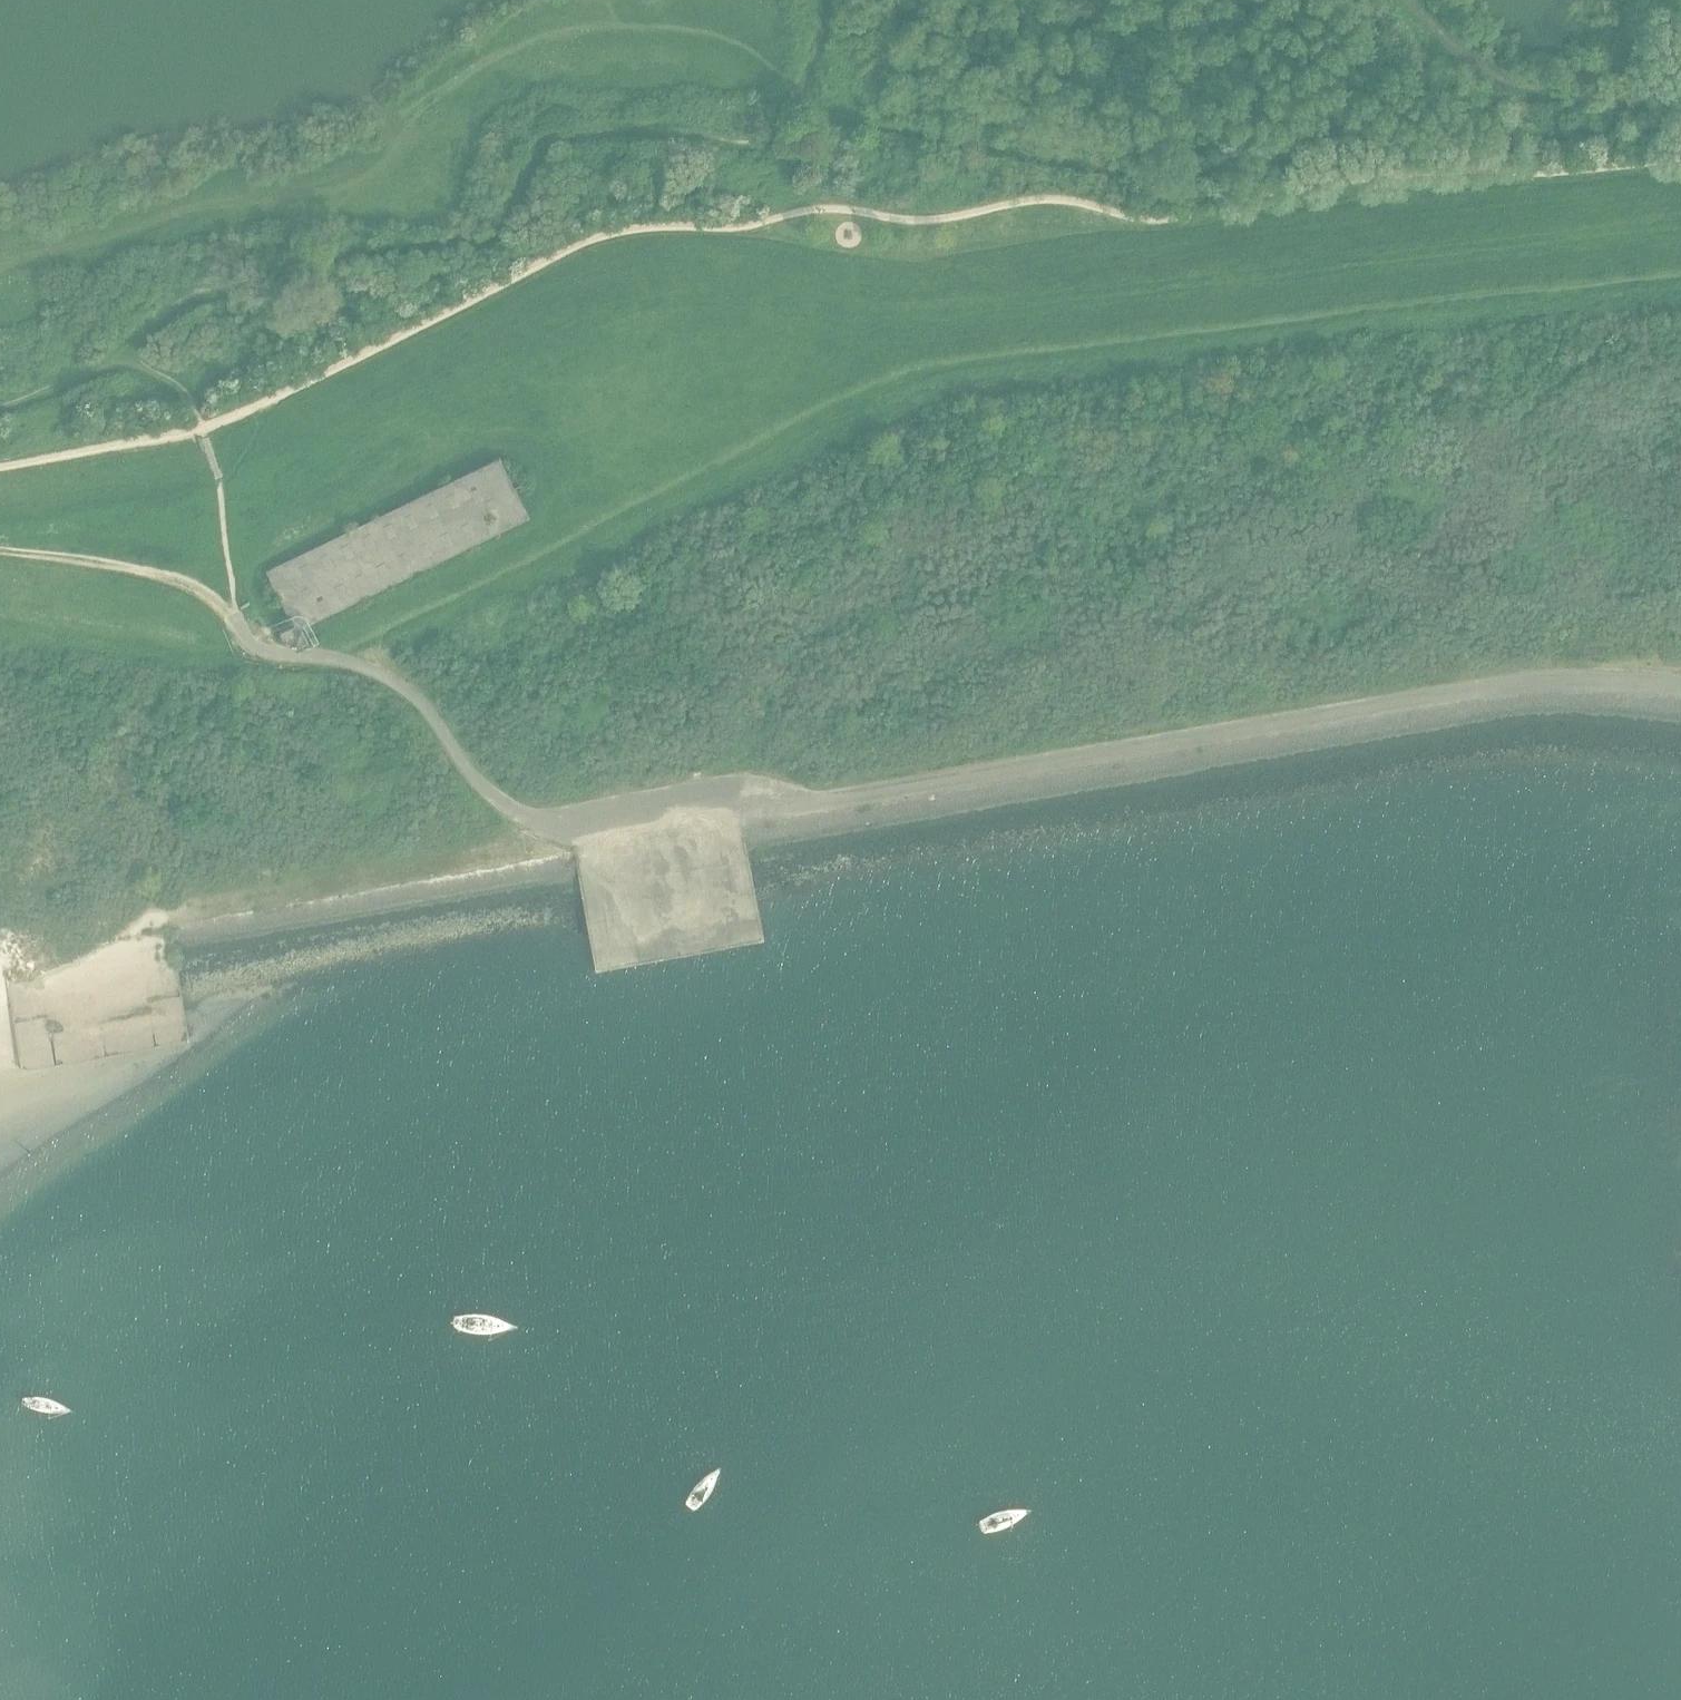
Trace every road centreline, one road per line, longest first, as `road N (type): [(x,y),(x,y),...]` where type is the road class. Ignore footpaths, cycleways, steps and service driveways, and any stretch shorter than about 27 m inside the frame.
road 1 (track): [(259,649),(0,602)]

